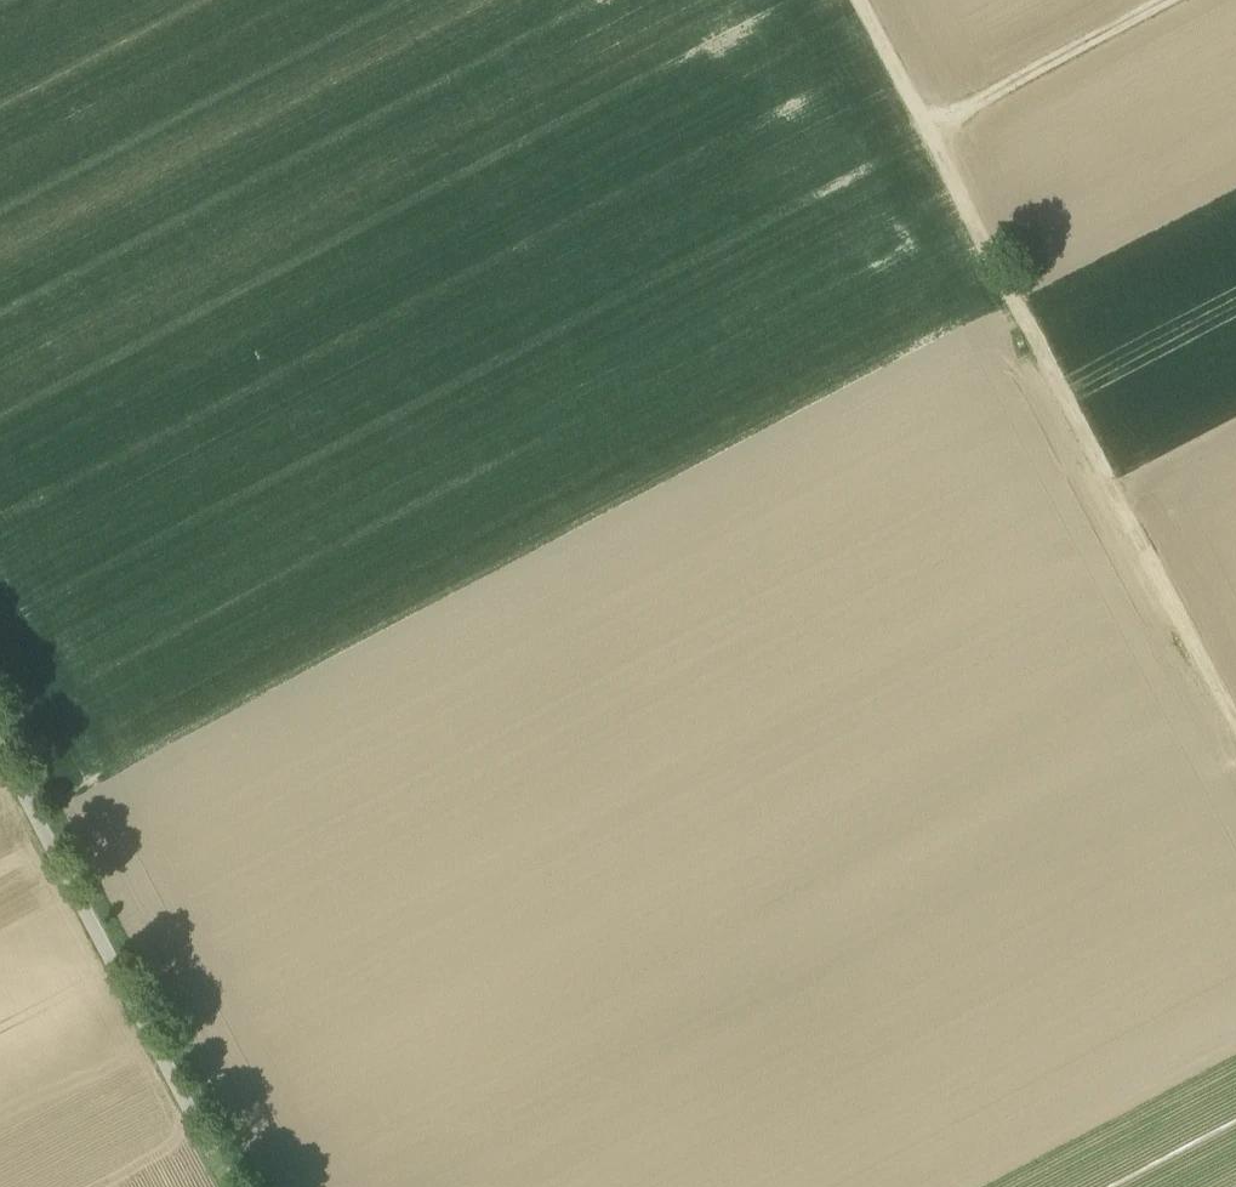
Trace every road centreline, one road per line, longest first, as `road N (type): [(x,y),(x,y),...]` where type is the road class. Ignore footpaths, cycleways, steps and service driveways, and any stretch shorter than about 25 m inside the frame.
road 1 (track): [(855,0),(1235,724)]
road 2 (track): [(232,1186),(0,746)]

